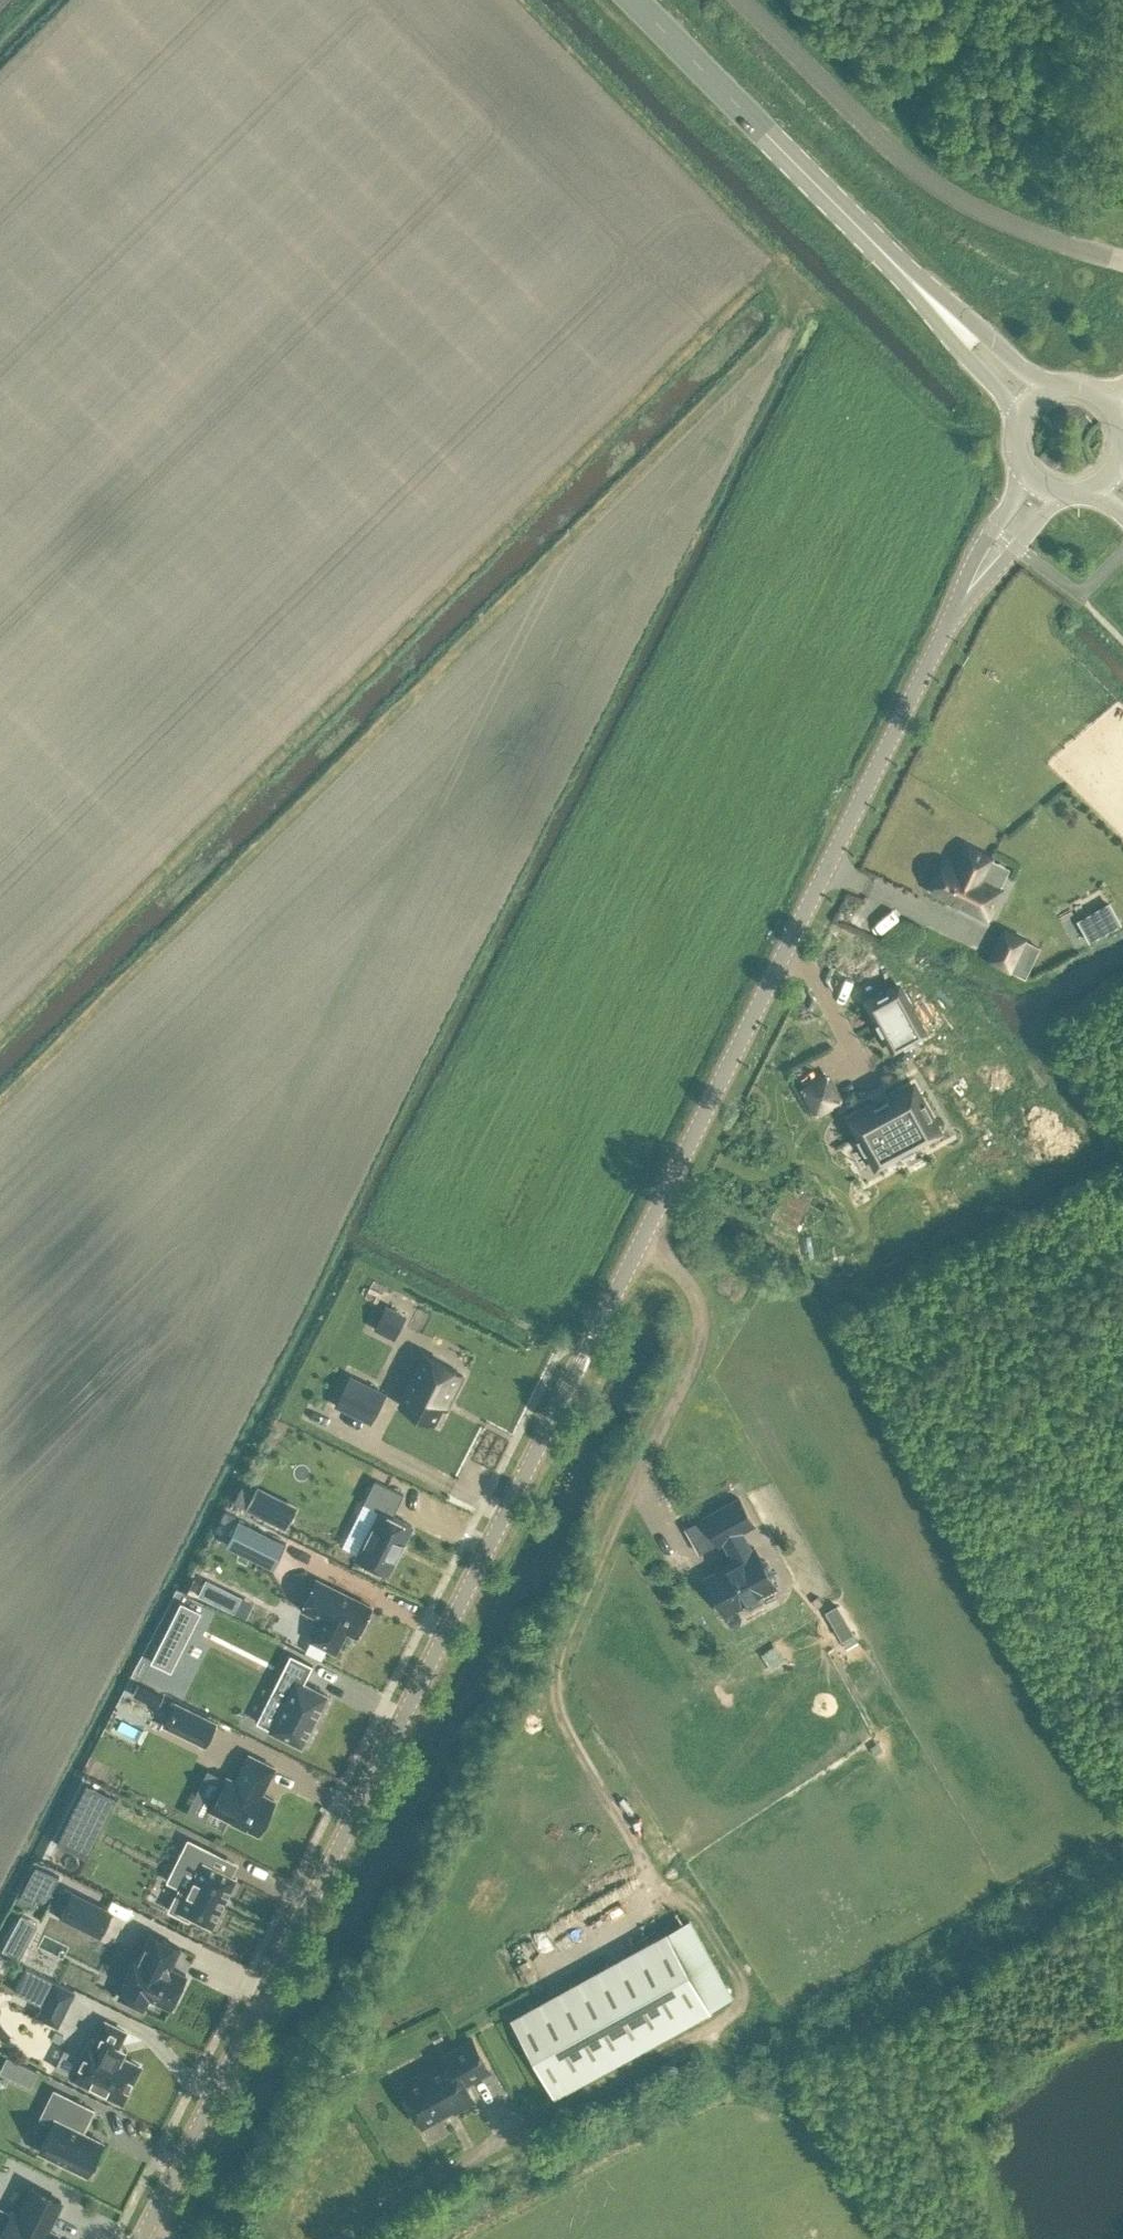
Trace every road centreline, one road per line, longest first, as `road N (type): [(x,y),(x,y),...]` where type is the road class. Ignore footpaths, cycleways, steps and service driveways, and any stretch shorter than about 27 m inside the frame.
road 1 (unclassified): [(143,2238),(965,591),(1043,491)]
road 2 (track): [(638,1243),(682,1266),(695,1291),(698,1343),(626,1492),(552,1691),(650,1885),(710,1931),(740,1991),(737,2017),(318,2238)]
road 3 (secondary): [(1029,396),(636,0)]
road 4 (unclassified): [(1122,261),(988,221),(936,191),(864,130),(737,0)]
road 5 (track): [(701,2038),(725,2092),(797,2112),(877,2238)]
road 6 (track): [(885,148),(965,0)]

